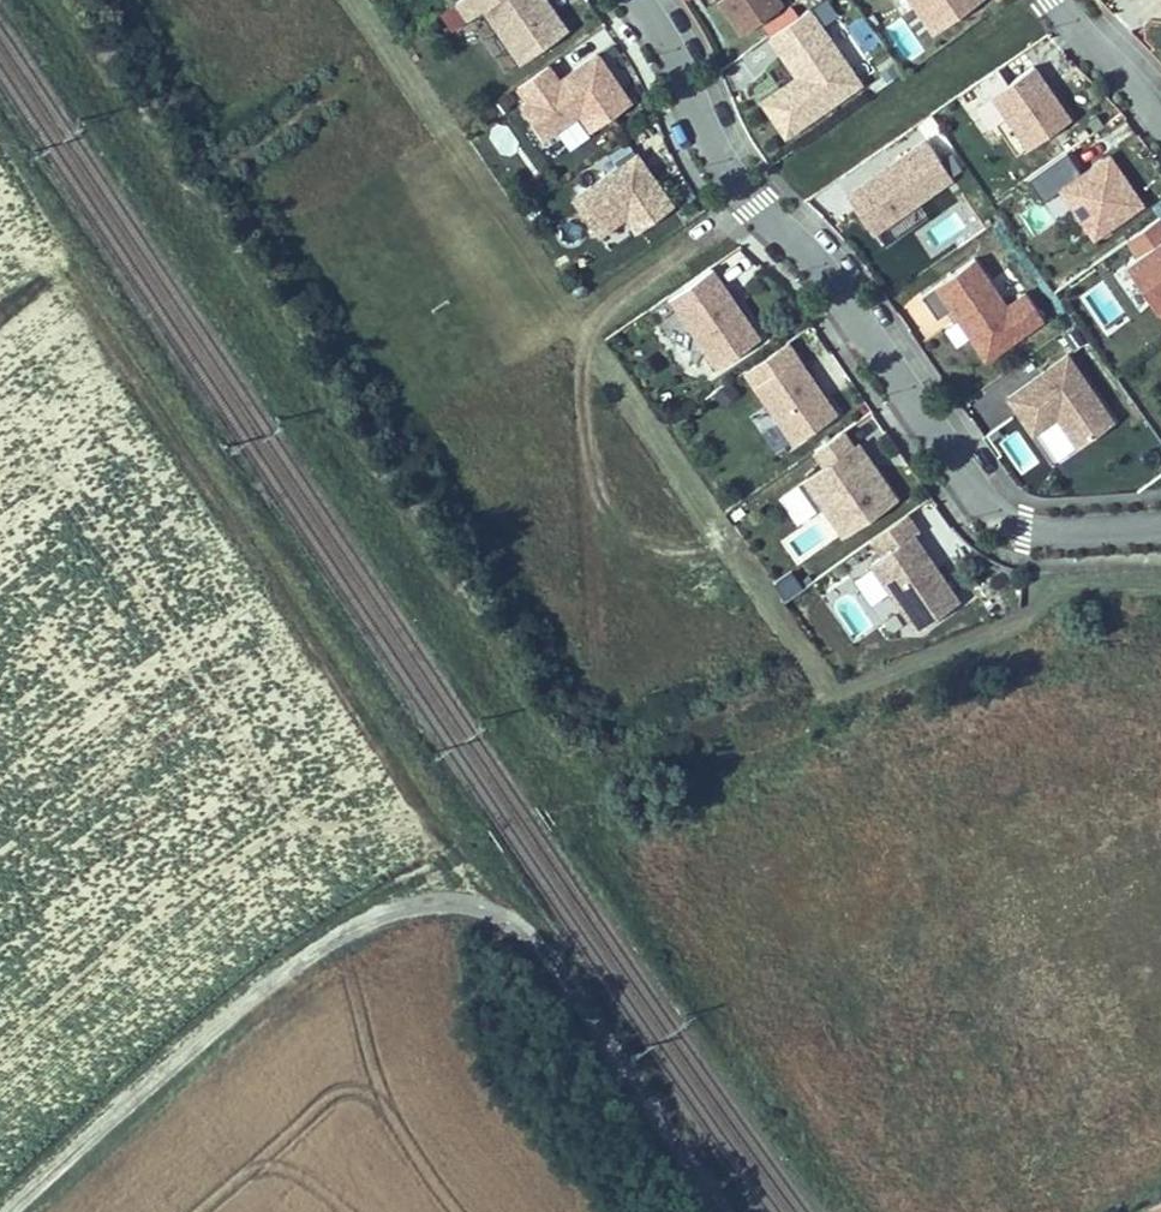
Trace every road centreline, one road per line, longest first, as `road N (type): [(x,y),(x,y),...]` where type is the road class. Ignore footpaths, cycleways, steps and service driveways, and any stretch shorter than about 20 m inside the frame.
road 1 (track): [(721,1211),(538,941),(486,910),(428,903),(389,913),(318,950),(23,1211)]
road 2 (residential): [(636,0),(681,65),(732,176),(822,266),(976,494),(1004,519),(1054,534),(1160,529)]
road 3 (residential): [(1060,0),(1160,118)]

